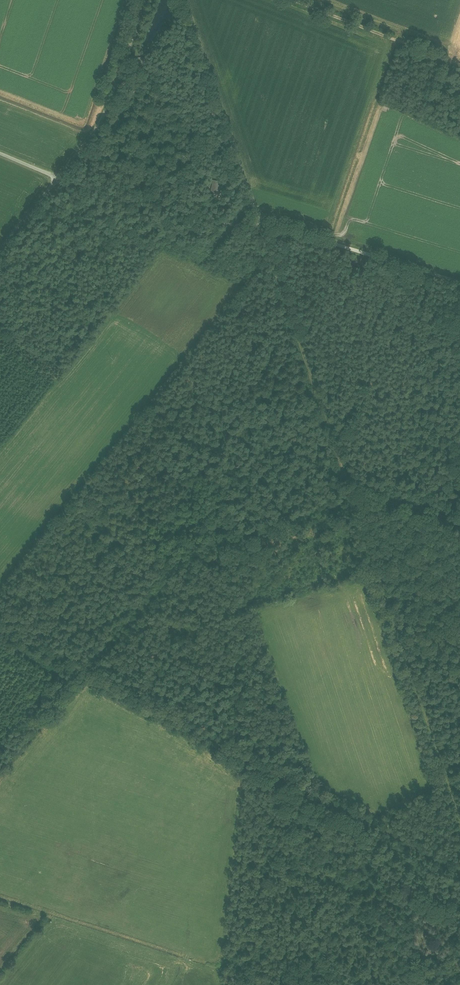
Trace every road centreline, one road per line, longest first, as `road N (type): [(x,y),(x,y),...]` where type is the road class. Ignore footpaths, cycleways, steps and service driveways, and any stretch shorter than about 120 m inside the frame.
road 1 (unclassified): [(184,0),(258,212),(459,278)]
road 2 (track): [(258,212),(375,534)]
road 3 (unclassified): [(0,249),(92,134),(145,0)]
road 4 (track): [(57,178),(263,229)]
road 5 (track): [(301,0),(459,60)]

